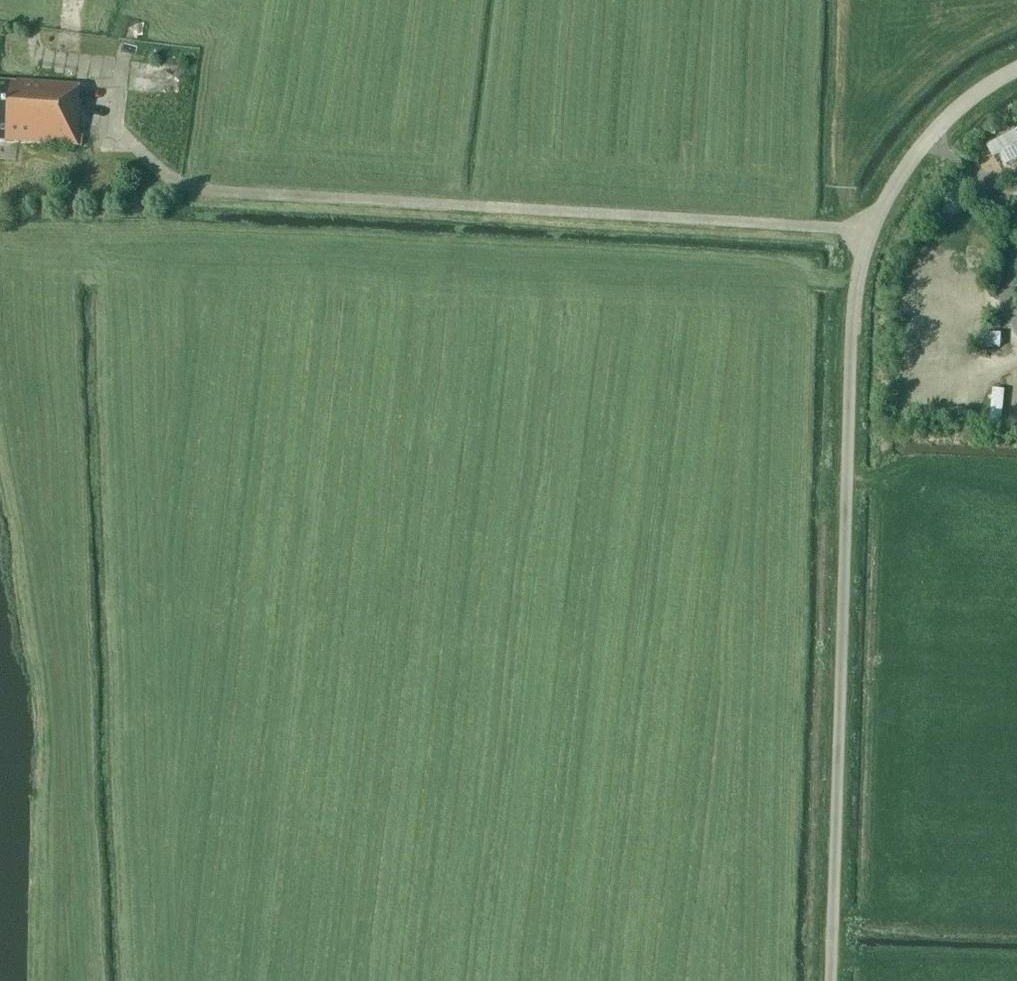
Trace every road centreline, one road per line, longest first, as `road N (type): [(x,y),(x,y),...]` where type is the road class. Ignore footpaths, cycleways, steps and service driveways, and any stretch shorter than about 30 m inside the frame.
road 1 (unclassified): [(829,980),(854,311),(863,234),(938,127),(981,88),(1016,69)]

